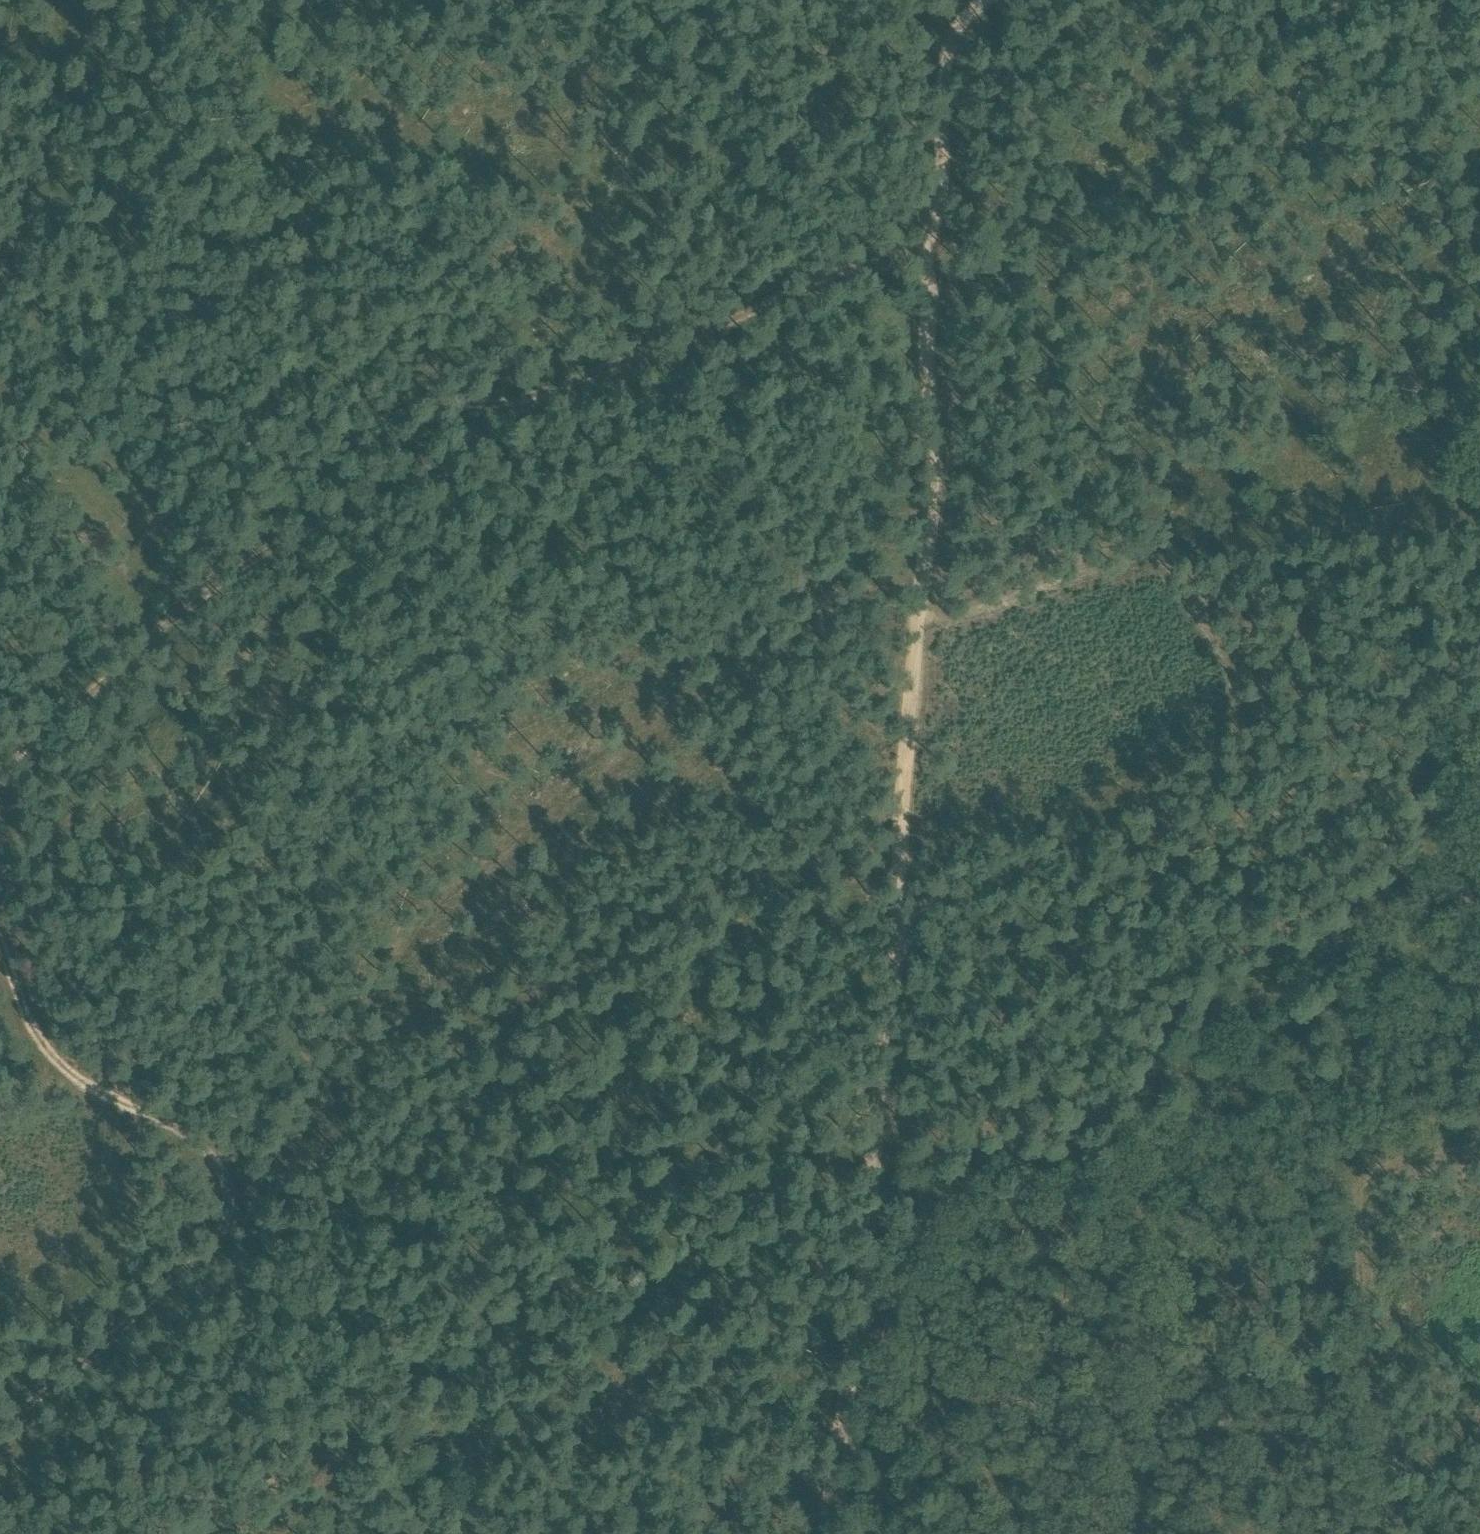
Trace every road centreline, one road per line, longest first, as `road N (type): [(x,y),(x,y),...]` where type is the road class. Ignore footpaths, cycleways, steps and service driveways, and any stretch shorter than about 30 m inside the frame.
road 1 (track): [(927,271),(936,427),(839,1533)]
road 2 (track): [(0,780),(45,719),(391,462),(494,406),(574,383),(865,268),(927,271)]
road 3 (track): [(268,1187),(426,936),(473,881),(726,682),(855,595),(924,569)]
road 4 (track): [(0,1427),(142,1308),(268,1187),(61,1069),(28,1037),(0,948)]
road 5 (track): [(927,271),(943,190),(945,54),(983,0)]

